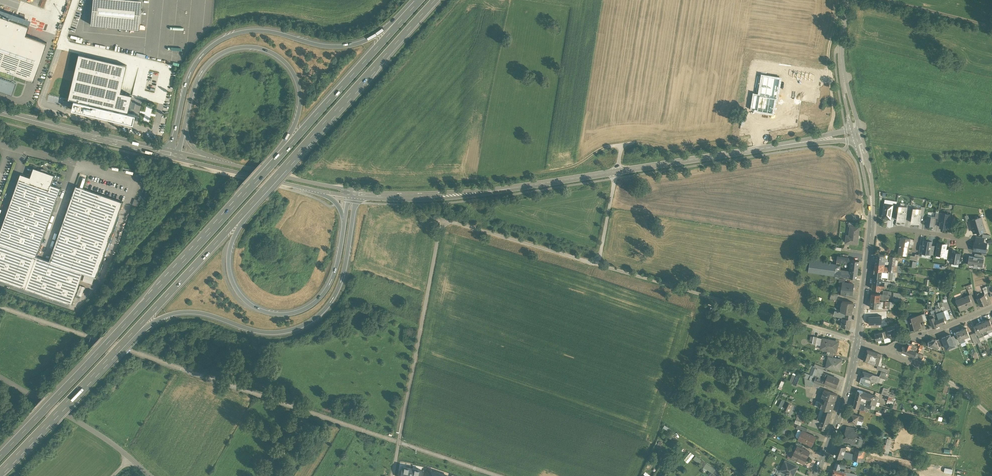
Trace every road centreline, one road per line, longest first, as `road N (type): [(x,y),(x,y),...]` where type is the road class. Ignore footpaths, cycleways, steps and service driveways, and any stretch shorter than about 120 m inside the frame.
road 1 (secondary): [(359,194),(511,190),(857,134)]
road 2 (motorway): [(270,166),(0,454)]
road 3 (motorway): [(111,356),(176,312),(262,332),(317,317),(338,288),(359,194)]
road 4 (motorway): [(418,0),(370,39),(345,46),(253,30),(223,38),(192,70),(168,154)]
road 5 (track): [(312,175),(414,183),(505,177),(573,167),(605,147),(637,142)]
road 6 (motorway): [(344,221),(335,270),(321,296),(299,310),(264,312),(242,295),(229,267),(236,232),(265,188)]
road 7 (motorway): [(185,123),(200,76),(216,57),(240,47),(276,53),(296,78),(300,105),(270,166)]
road 8 (track): [(393,475),(441,219)]
road 9 (motorway): [(265,188),(435,0)]
road 10 (motorway): [(111,356),(265,188)]
road 11 (motorway): [(418,0),(270,166)]
road 12 (track): [(597,265),(804,325)]
road 13 (unclassified): [(0,377),(152,475)]
road 14 (secondary): [(0,112),(168,154)]
road 15 (track): [(441,219),(597,265)]
road 16 (motorway): [(0,471),(111,356)]
road 17 (residential): [(991,416),(956,384),(858,342)]
road 18 (secondary): [(858,342),(815,475)]
road 19 (secondary): [(847,0),(843,74),(857,134)]
road 20 (track): [(597,265),(621,145)]

